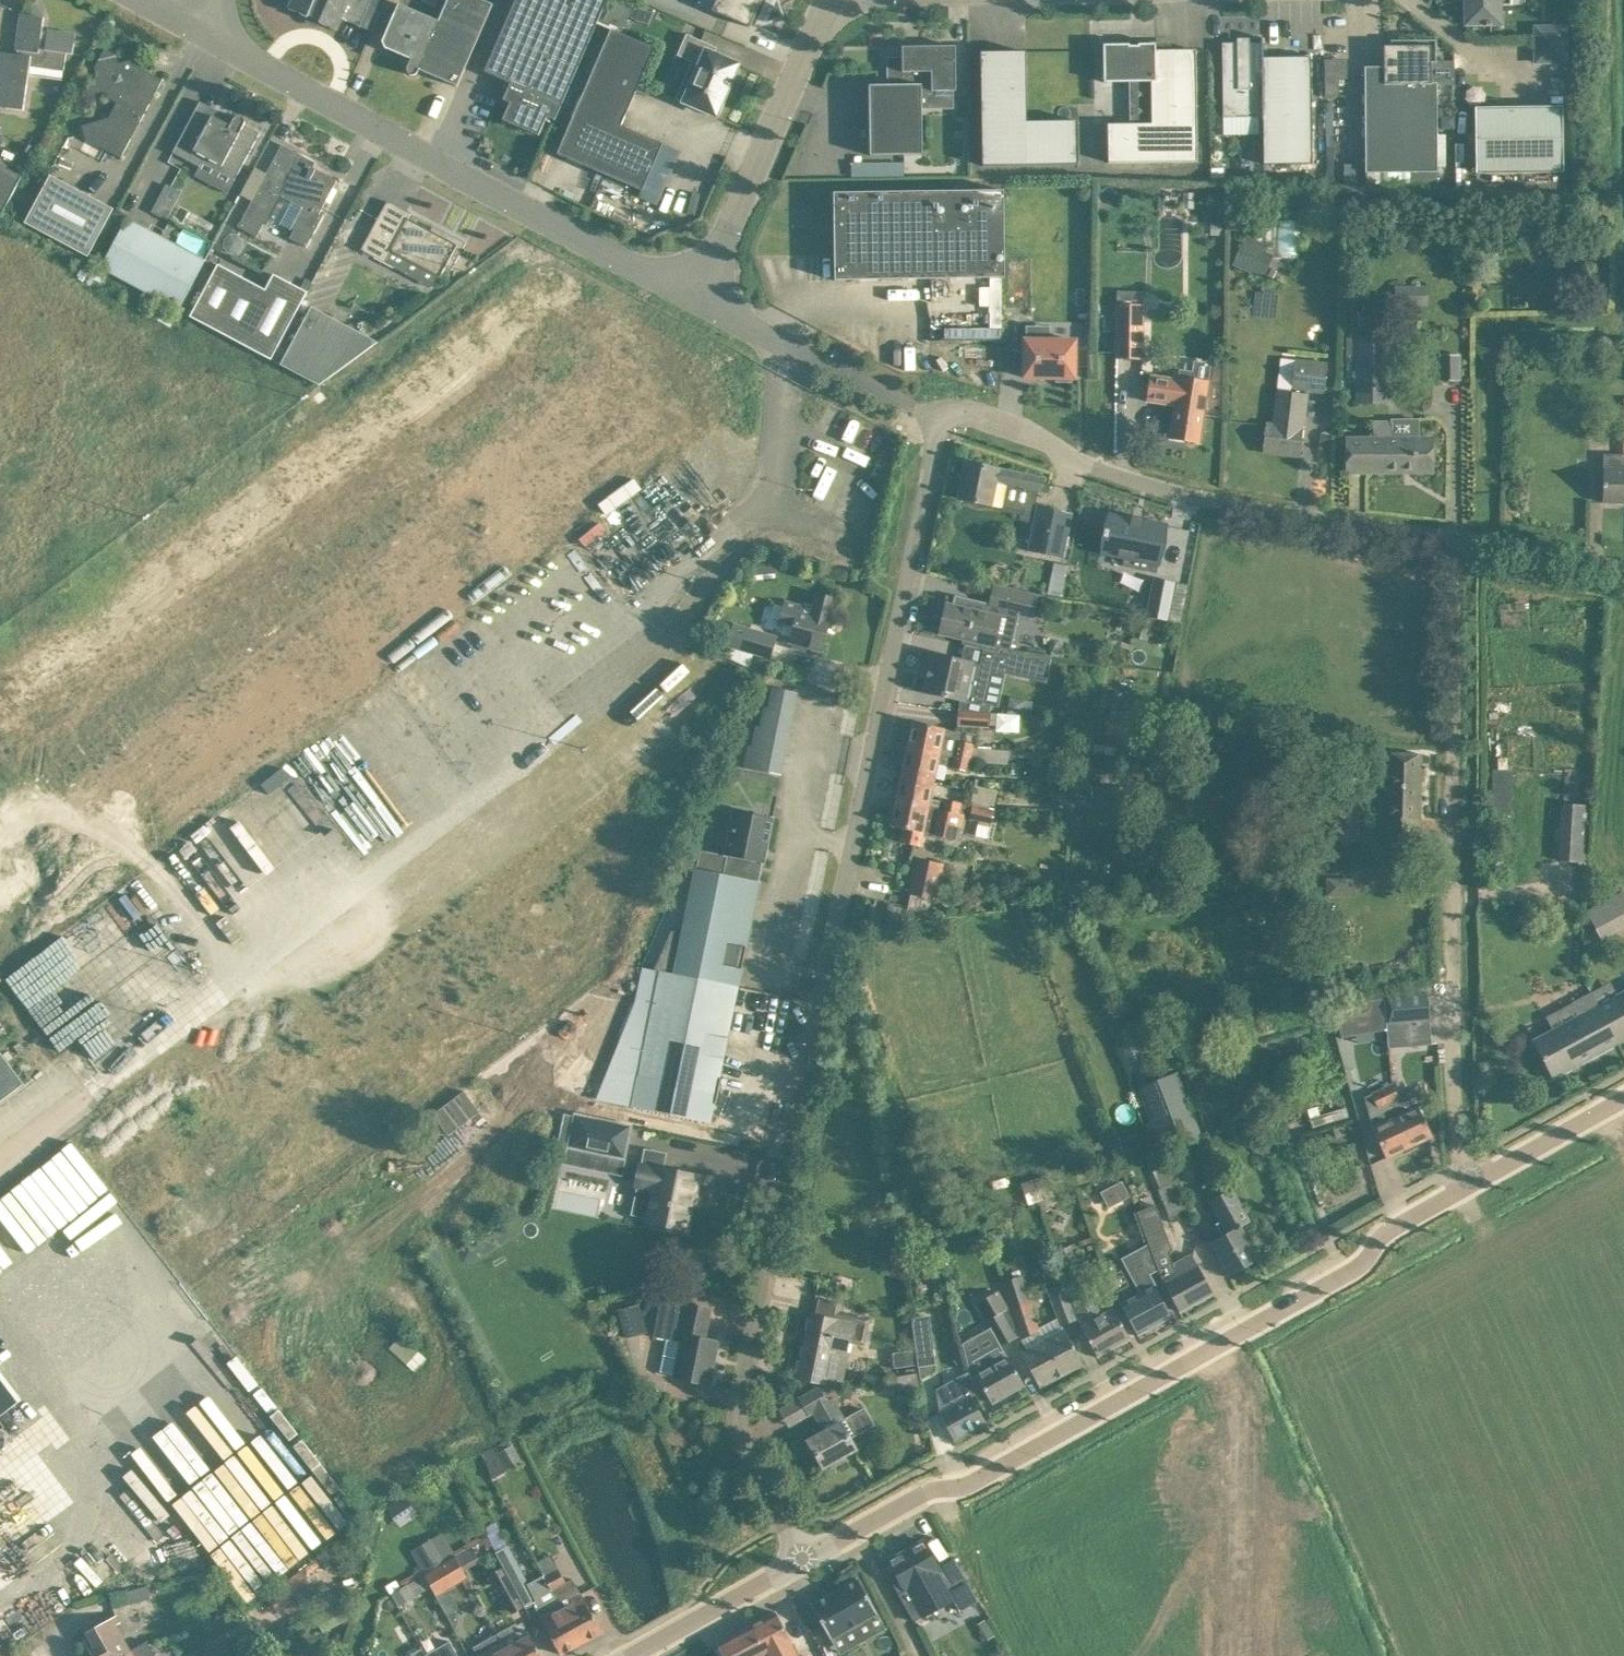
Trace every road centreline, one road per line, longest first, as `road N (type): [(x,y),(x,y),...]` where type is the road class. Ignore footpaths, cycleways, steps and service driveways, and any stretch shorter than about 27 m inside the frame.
road 1 (unclassified): [(796,1558),(769,1519),(748,1451),(744,1359),(932,425),(1450,550)]
road 2 (tertiary): [(796,1558),(936,1492),(963,1490),(1363,1270),(1390,1231),(1458,1191)]
road 3 (unclassified): [(1458,1191),(1450,550)]
road 4 (unclassified): [(697,303),(198,30)]
road 5 (unclassified): [(697,303),(829,0)]
road 6 (tertiary): [(1458,1191),(1623,1101)]
road 7 (tertiary): [(636,1655),(796,1558)]
road 8 (unclassified): [(1450,550),(1623,580)]
road 9 (unclassified): [(809,362),(697,303)]

